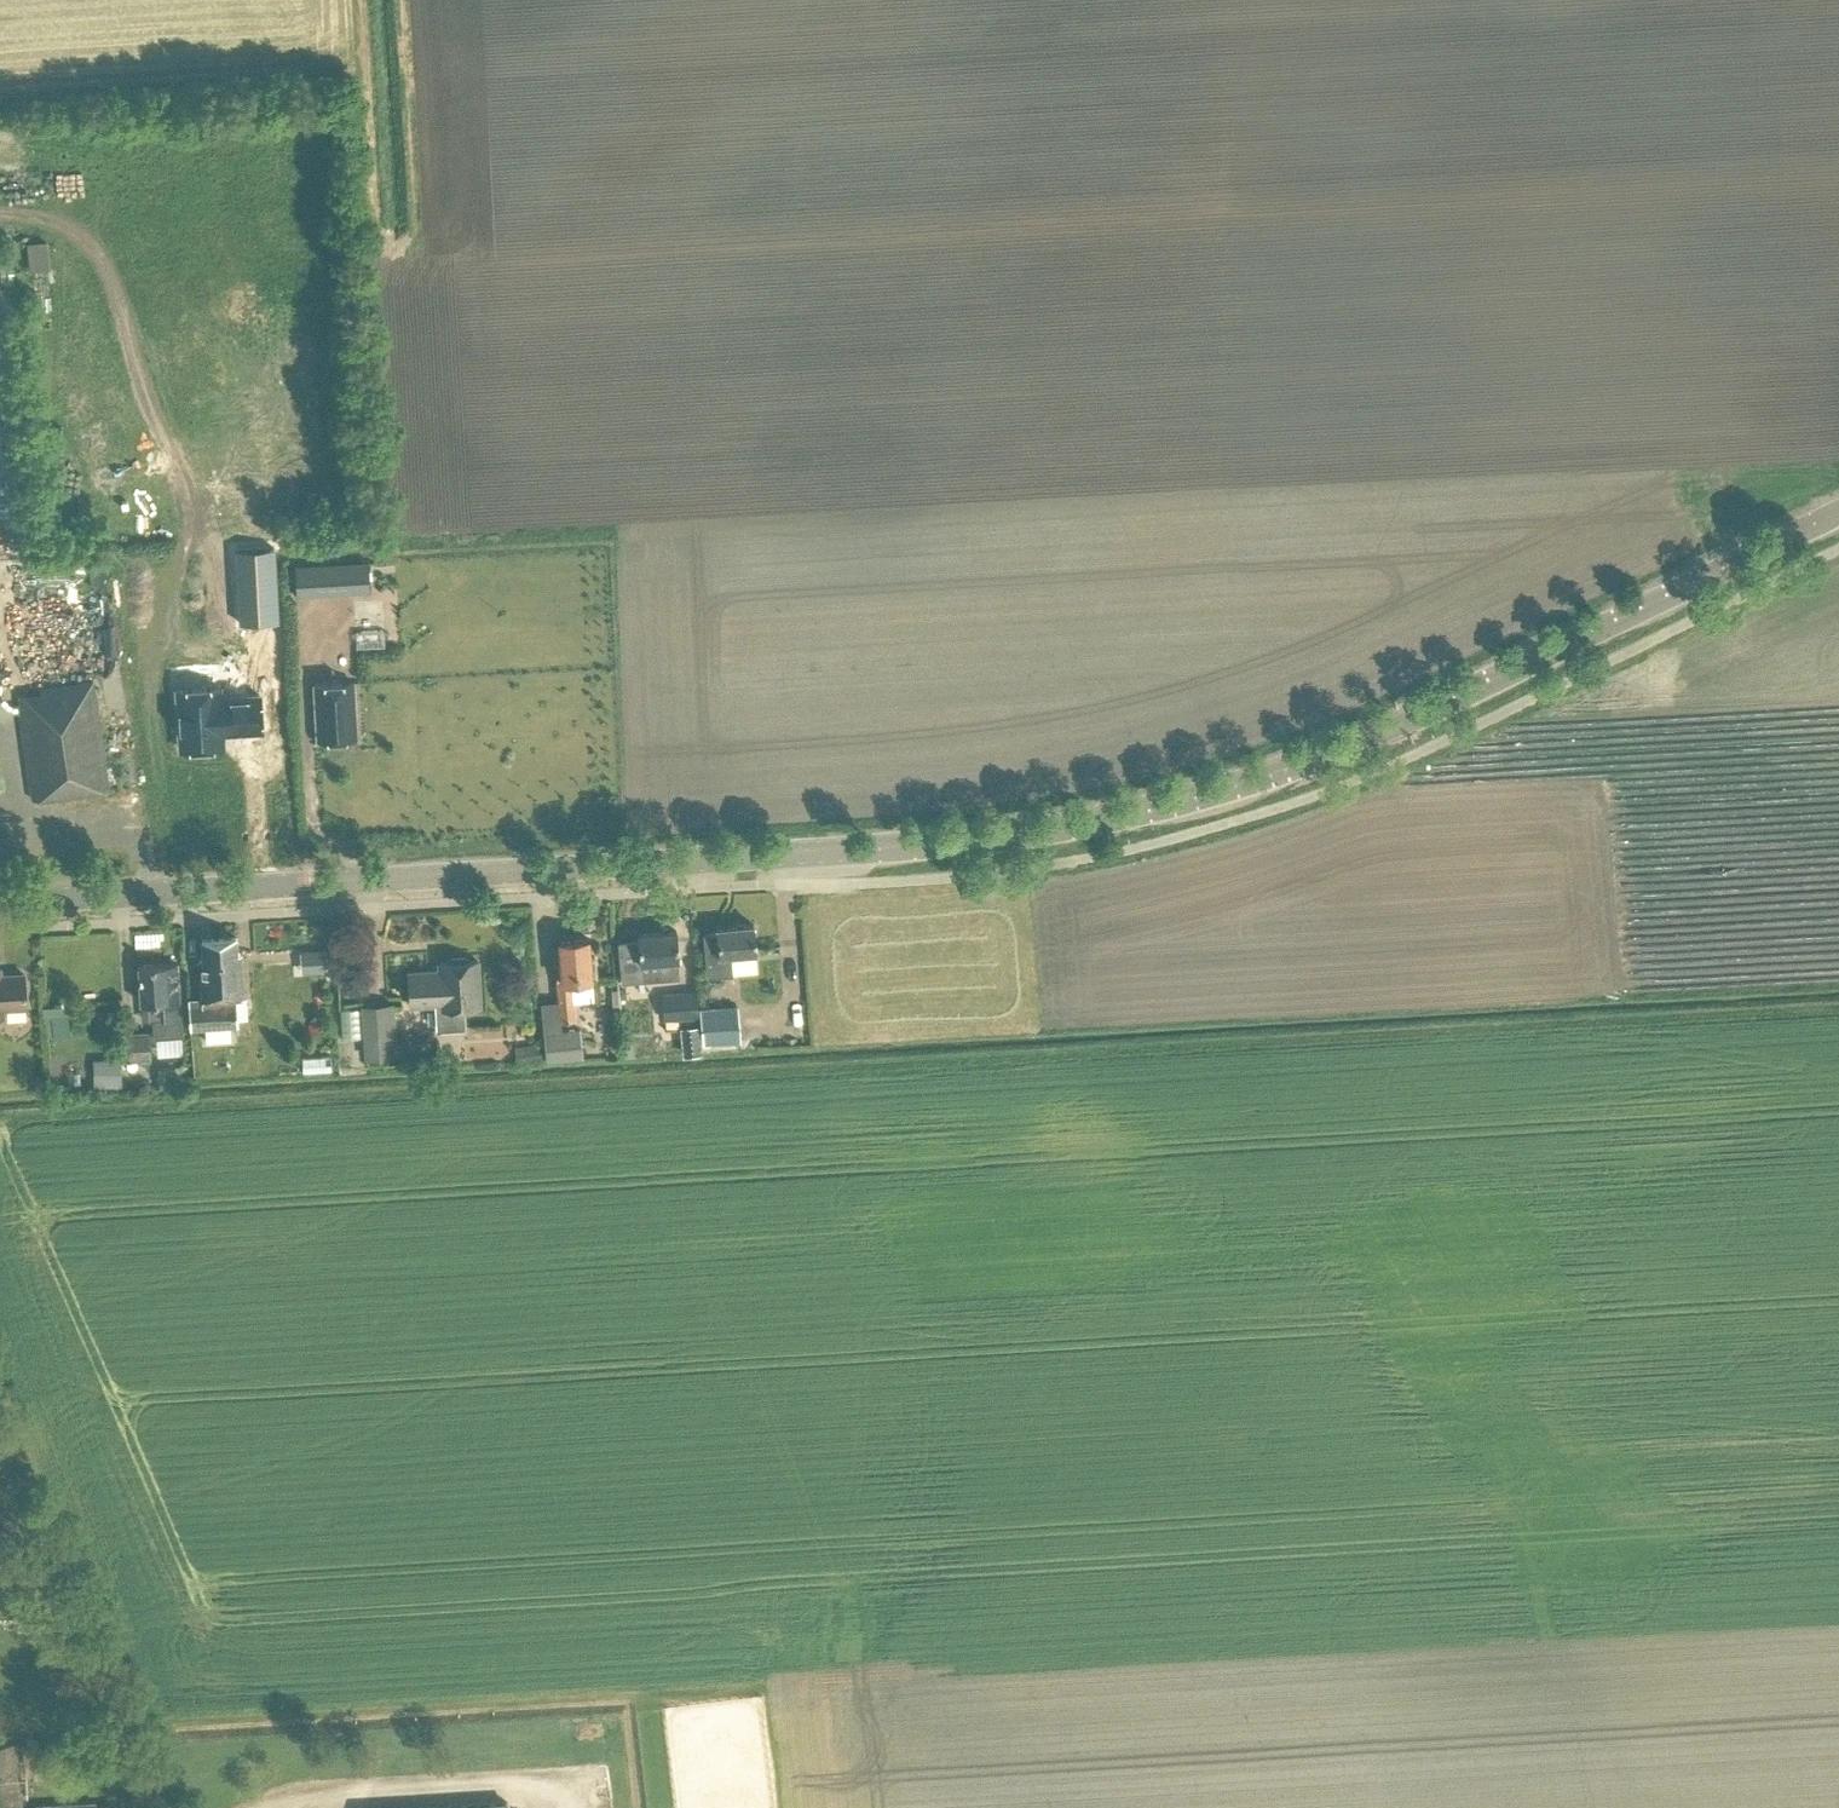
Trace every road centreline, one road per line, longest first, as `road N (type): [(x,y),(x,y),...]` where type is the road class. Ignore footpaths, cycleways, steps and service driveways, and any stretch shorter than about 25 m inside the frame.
road 1 (tertiary): [(0,902),(964,842),(1130,815),(1363,741),(1838,512)]
road 2 (unclassified): [(155,1807),(0,1443)]

